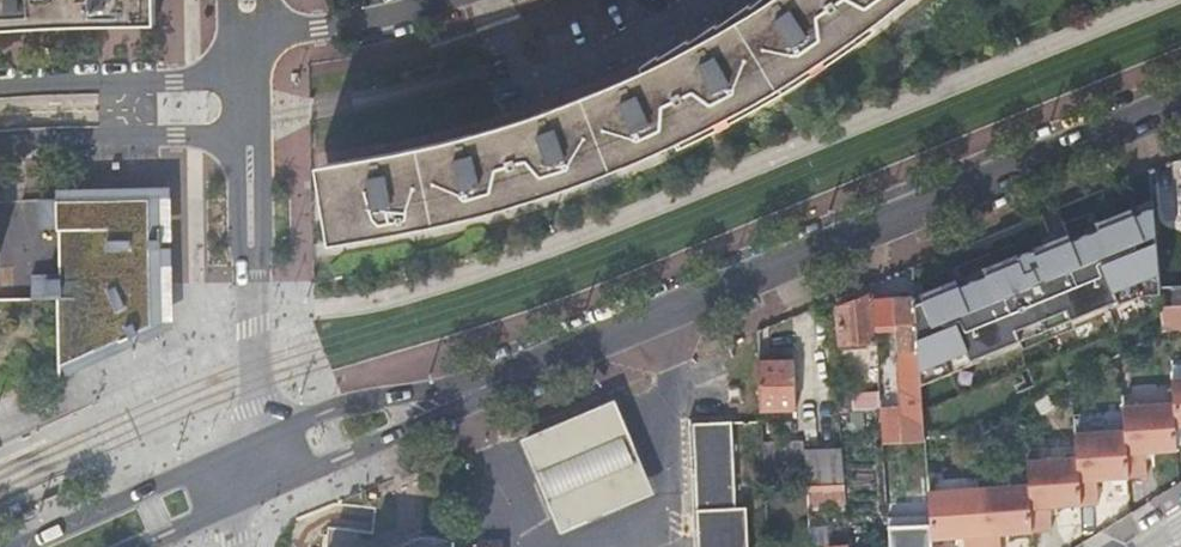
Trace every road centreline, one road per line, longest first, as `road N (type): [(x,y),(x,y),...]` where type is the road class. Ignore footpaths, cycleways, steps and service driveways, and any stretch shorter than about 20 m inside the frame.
road 1 (secondary): [(471,397),(1180,101)]
road 2 (secondary): [(228,498),(391,443),(471,397)]
road 3 (secondary): [(259,444),(30,546)]
road 4 (residential): [(234,109),(189,81),(0,87)]
road 5 (residential): [(0,140),(191,136),(234,109)]
road 6 (secondary): [(471,397),(323,416),(259,444)]
road 7 (residential): [(234,109),(250,290)]
road 8 (residential): [(250,290),(260,248),(260,110)]
road 9 (residential): [(270,46),(440,0)]
road 10 (residential): [(259,444),(250,290)]

